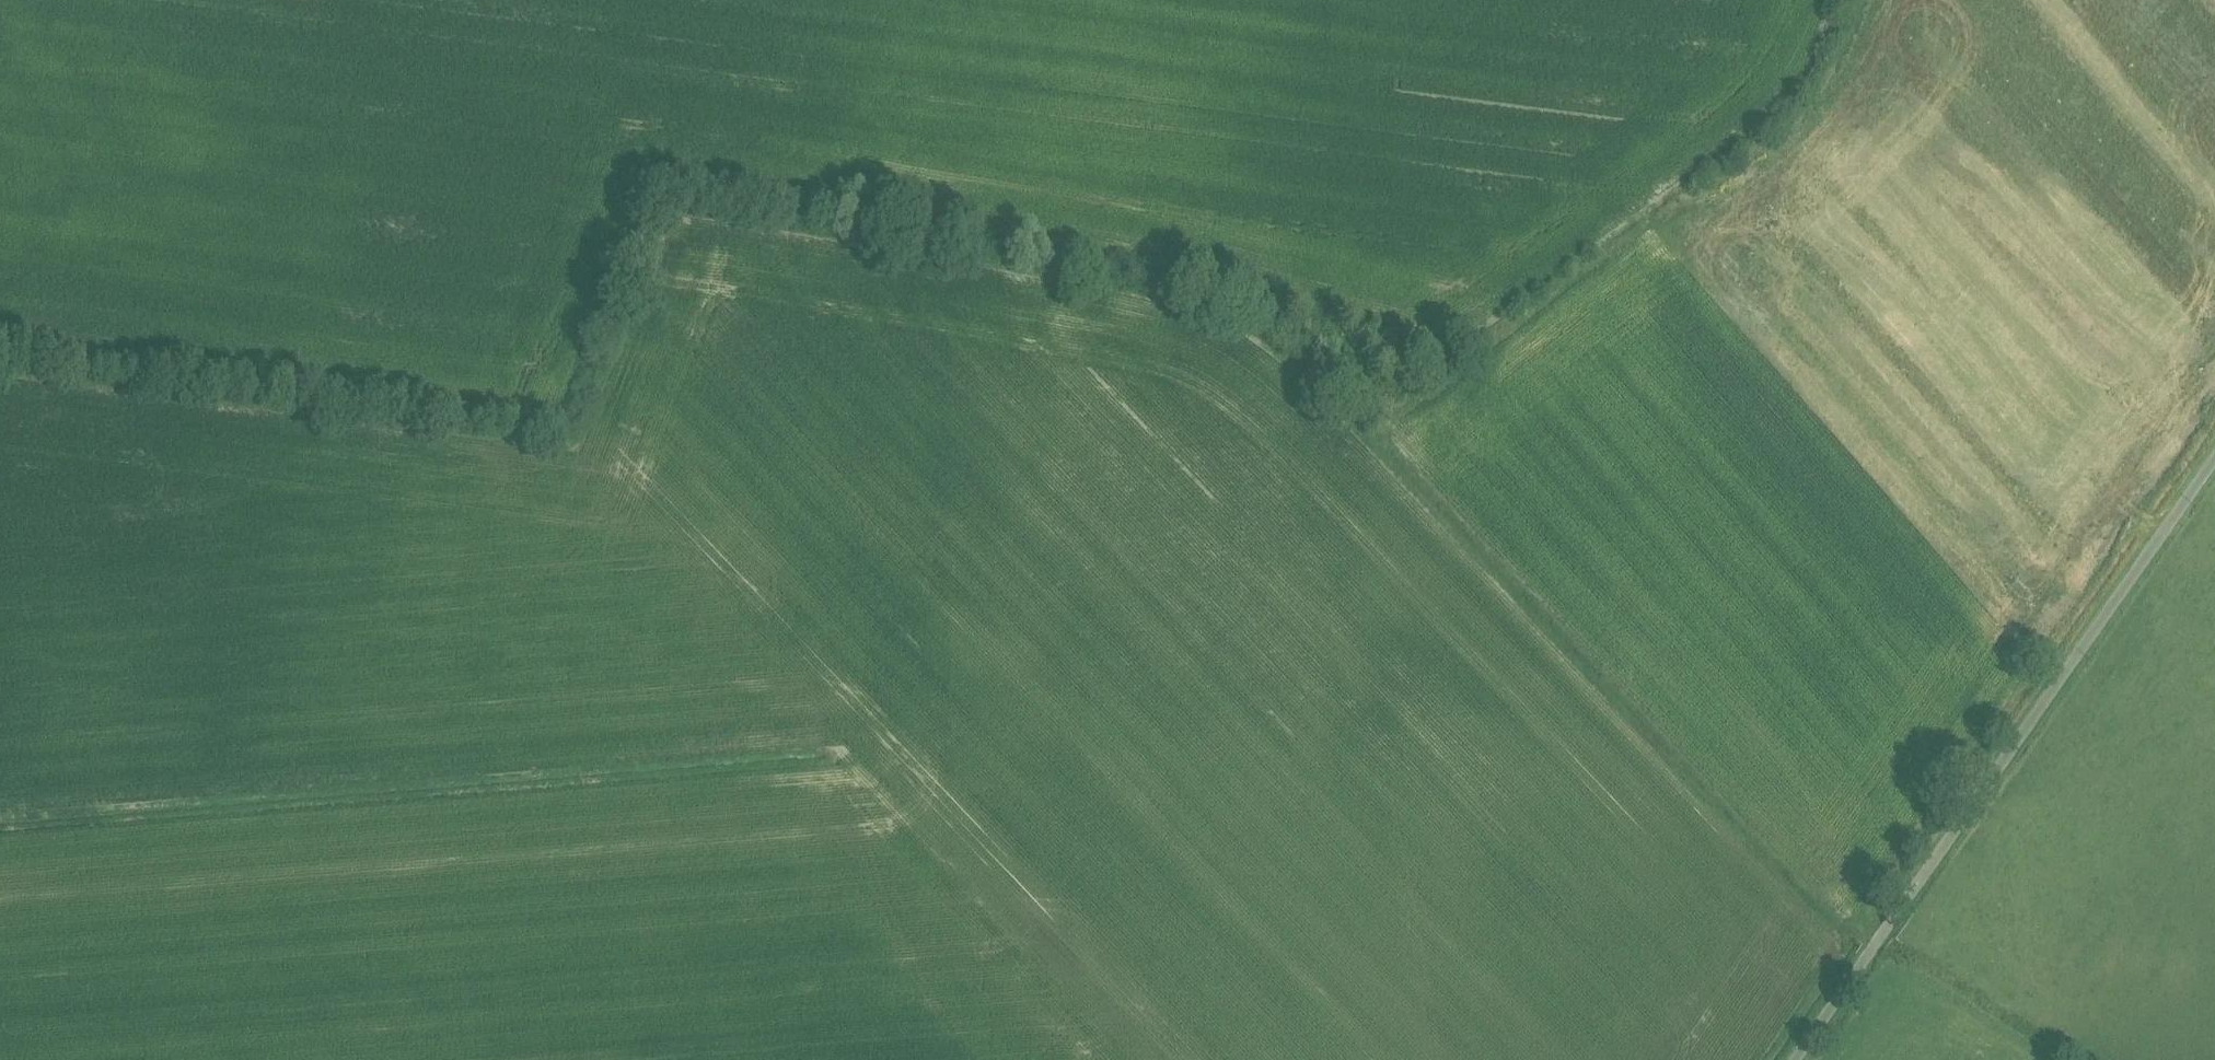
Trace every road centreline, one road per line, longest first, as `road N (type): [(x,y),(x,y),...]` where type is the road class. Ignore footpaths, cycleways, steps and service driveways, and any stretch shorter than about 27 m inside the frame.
road 1 (unclassified): [(1798,1059),(2214,460)]

